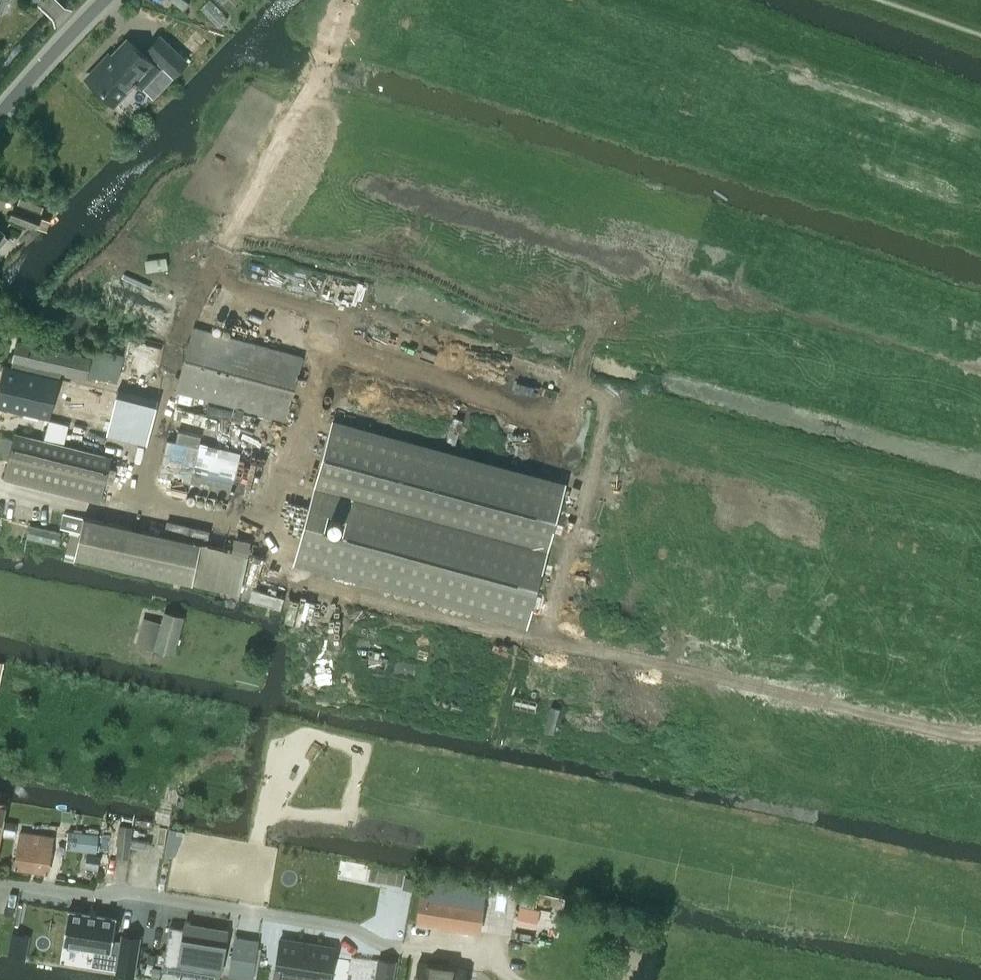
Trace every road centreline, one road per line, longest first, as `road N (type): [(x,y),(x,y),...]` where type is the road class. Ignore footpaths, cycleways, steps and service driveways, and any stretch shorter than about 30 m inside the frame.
road 1 (track): [(353,0),(161,357),(164,416),(138,514)]
road 2 (residential): [(404,944),(0,874)]
road 3 (tertiary): [(0,112),(105,0)]

